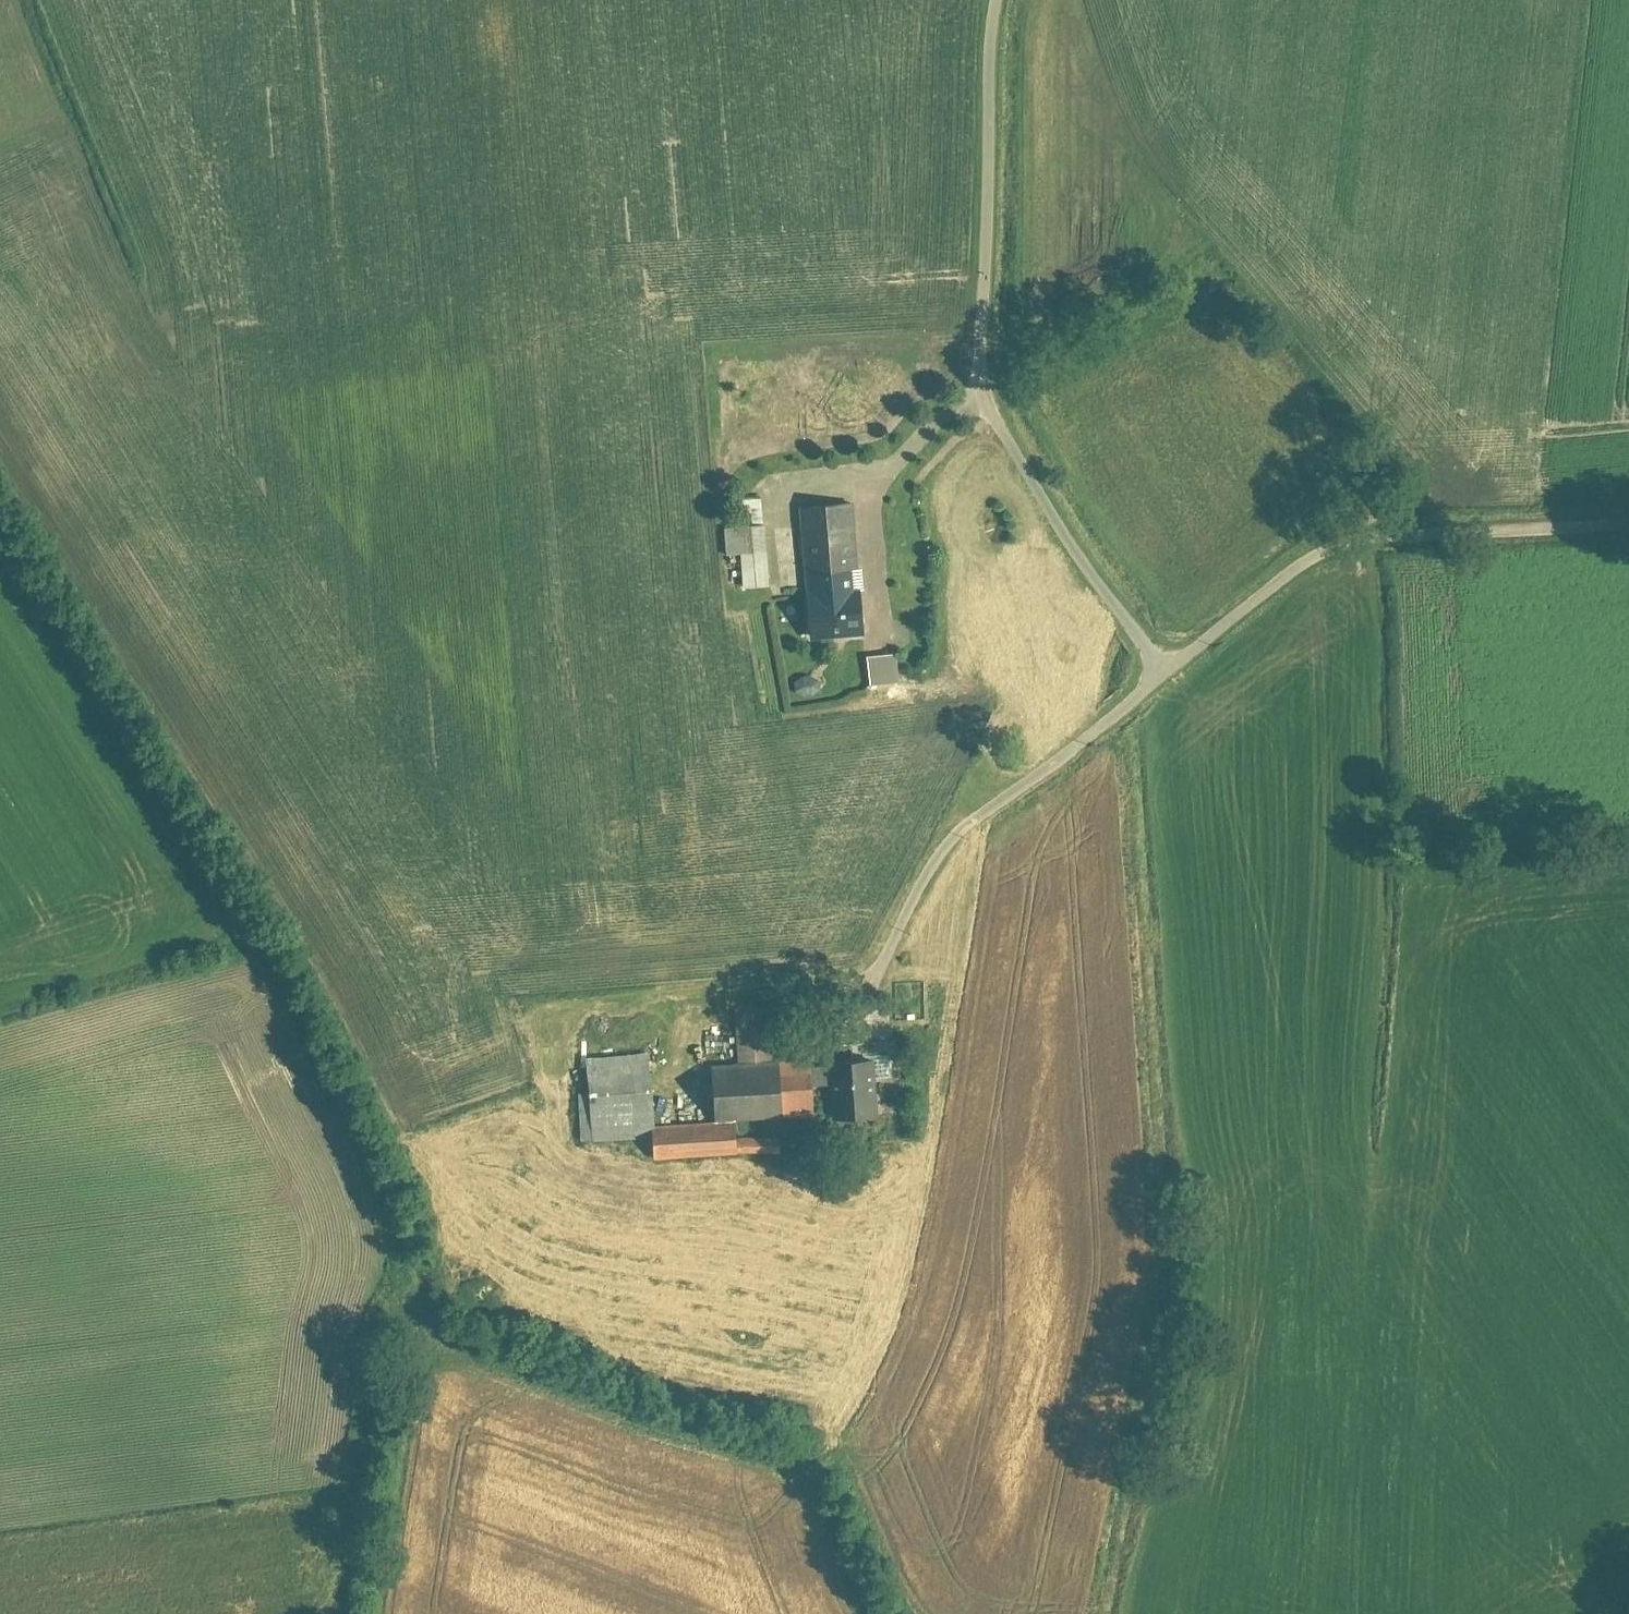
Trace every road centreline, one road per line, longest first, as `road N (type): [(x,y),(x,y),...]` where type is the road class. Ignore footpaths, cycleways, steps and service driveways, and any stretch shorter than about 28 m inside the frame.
road 1 (residential): [(999,0),(978,393),(1165,677)]
road 2 (residential): [(1165,677),(1302,567),(1349,543),(1628,523)]
road 3 (residential): [(859,1014),(924,876),(961,830),(1165,677)]

